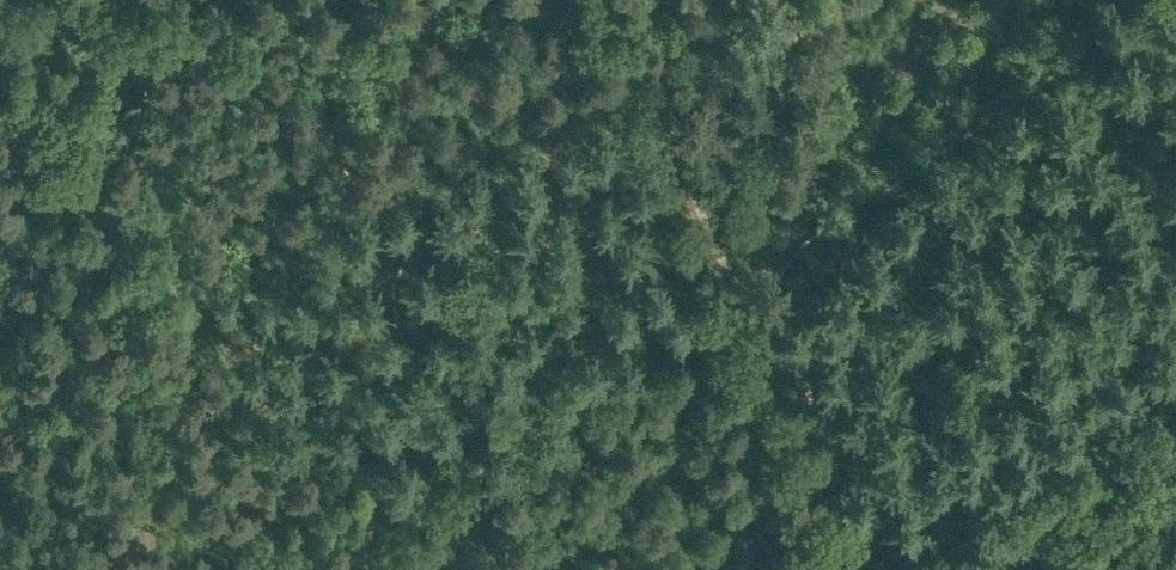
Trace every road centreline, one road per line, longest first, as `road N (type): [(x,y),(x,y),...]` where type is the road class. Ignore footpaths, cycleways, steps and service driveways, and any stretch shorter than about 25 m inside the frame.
road 1 (track): [(383,569),(226,326),(113,183),(39,0)]
road 2 (track): [(856,520),(809,363),(769,291),(707,216),(620,0)]
road 3 (track): [(1117,0),(964,135),(801,247),(769,291)]
road 4 (track): [(782,569),(856,520),(928,494),(1175,363)]
road 5 (track): [(367,0),(388,66),(452,178),(496,288),(542,352)]
road 6 (track): [(542,352),(600,461),(621,569)]

